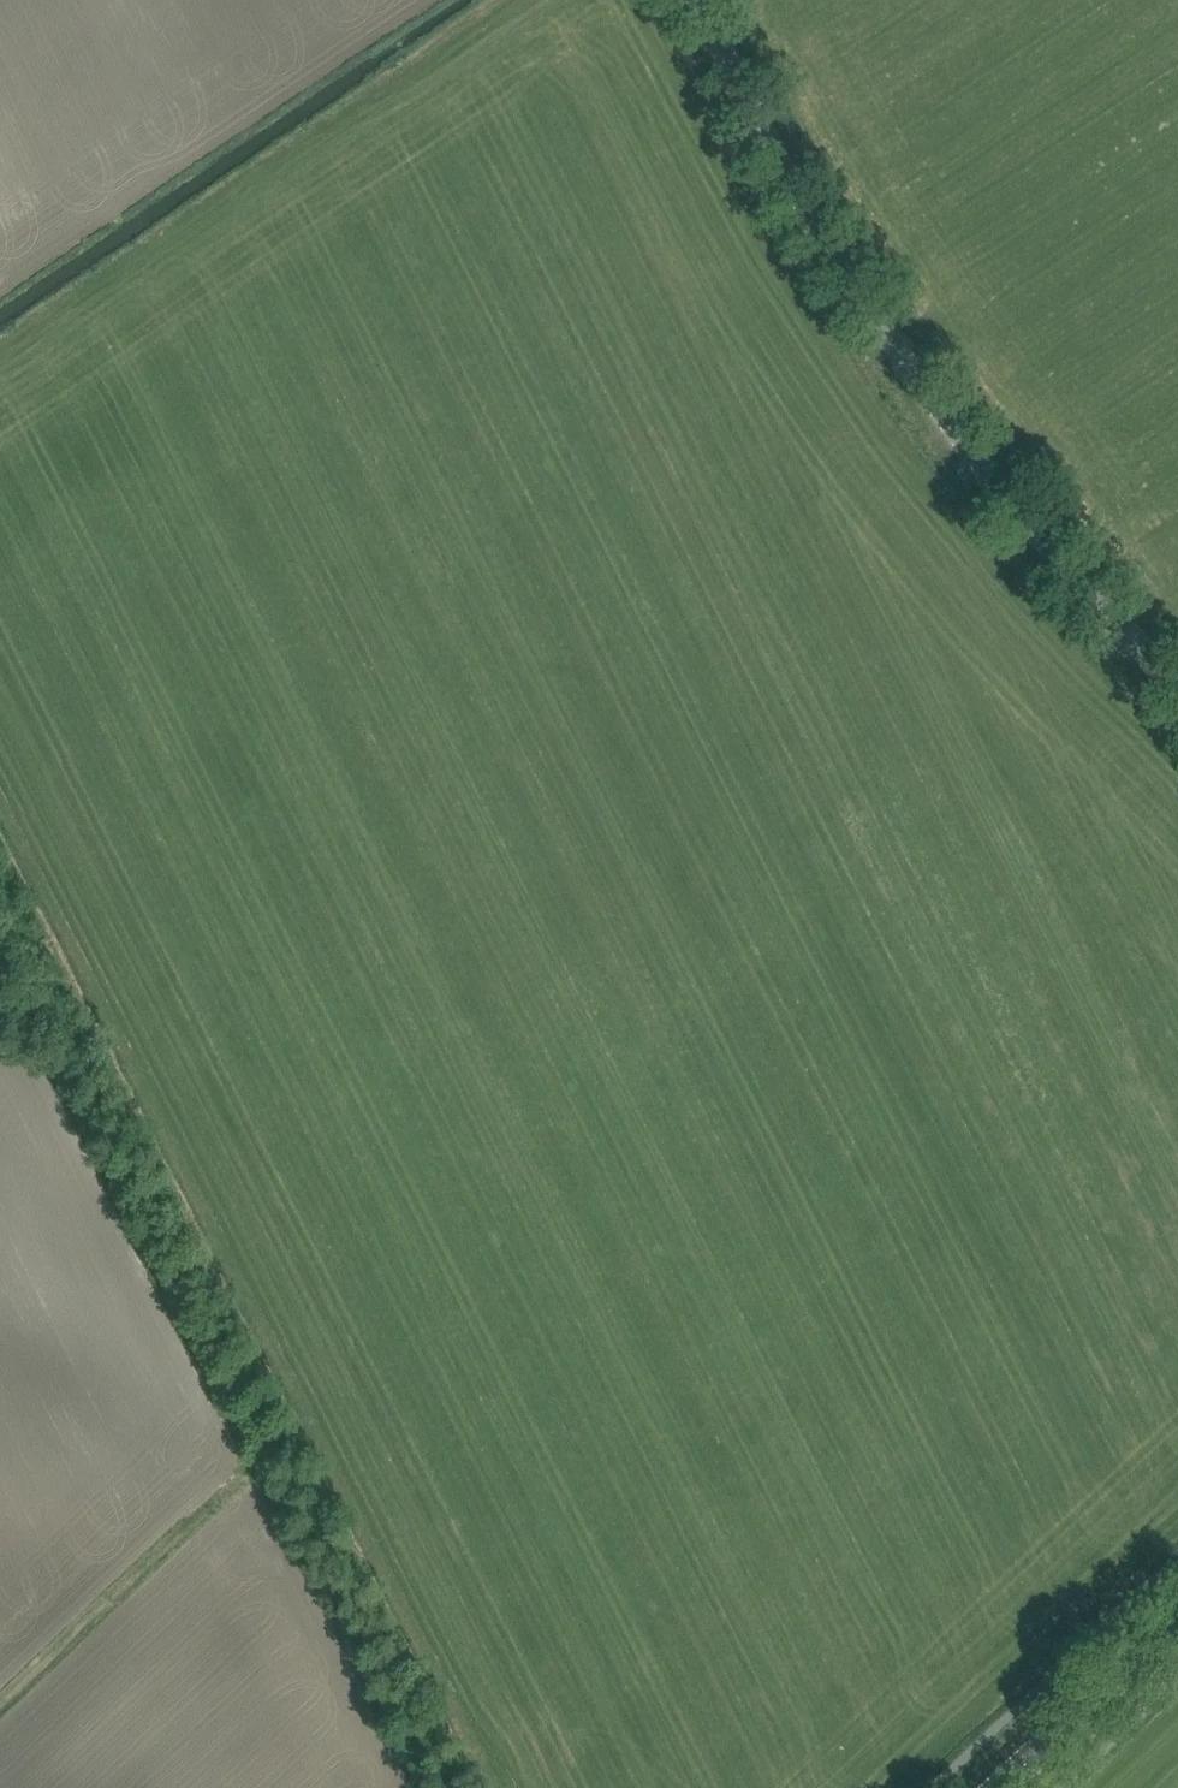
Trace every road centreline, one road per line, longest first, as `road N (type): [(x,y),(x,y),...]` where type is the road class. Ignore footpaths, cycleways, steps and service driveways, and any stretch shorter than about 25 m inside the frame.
road 1 (tertiary): [(1177,686),(950,429),(817,230),(701,0)]
road 2 (secondary): [(997,1787),(1177,1618)]

